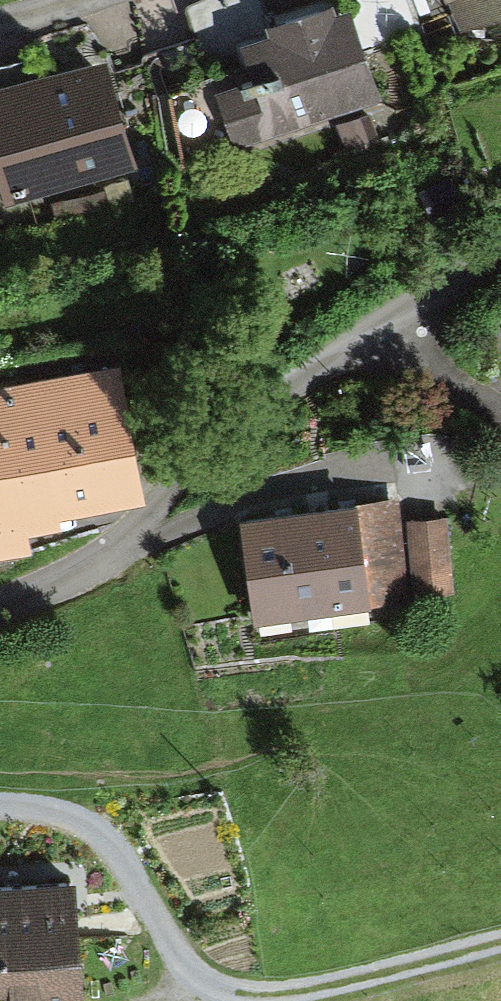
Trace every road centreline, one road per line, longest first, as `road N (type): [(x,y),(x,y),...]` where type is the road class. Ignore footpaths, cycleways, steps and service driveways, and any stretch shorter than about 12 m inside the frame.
road 1 (residential): [(500,242),(387,307),(202,456),(96,566),(0,610)]
road 2 (residential): [(0,809),(50,812),(98,835),(178,956),(217,985),(291,991),(500,937)]

